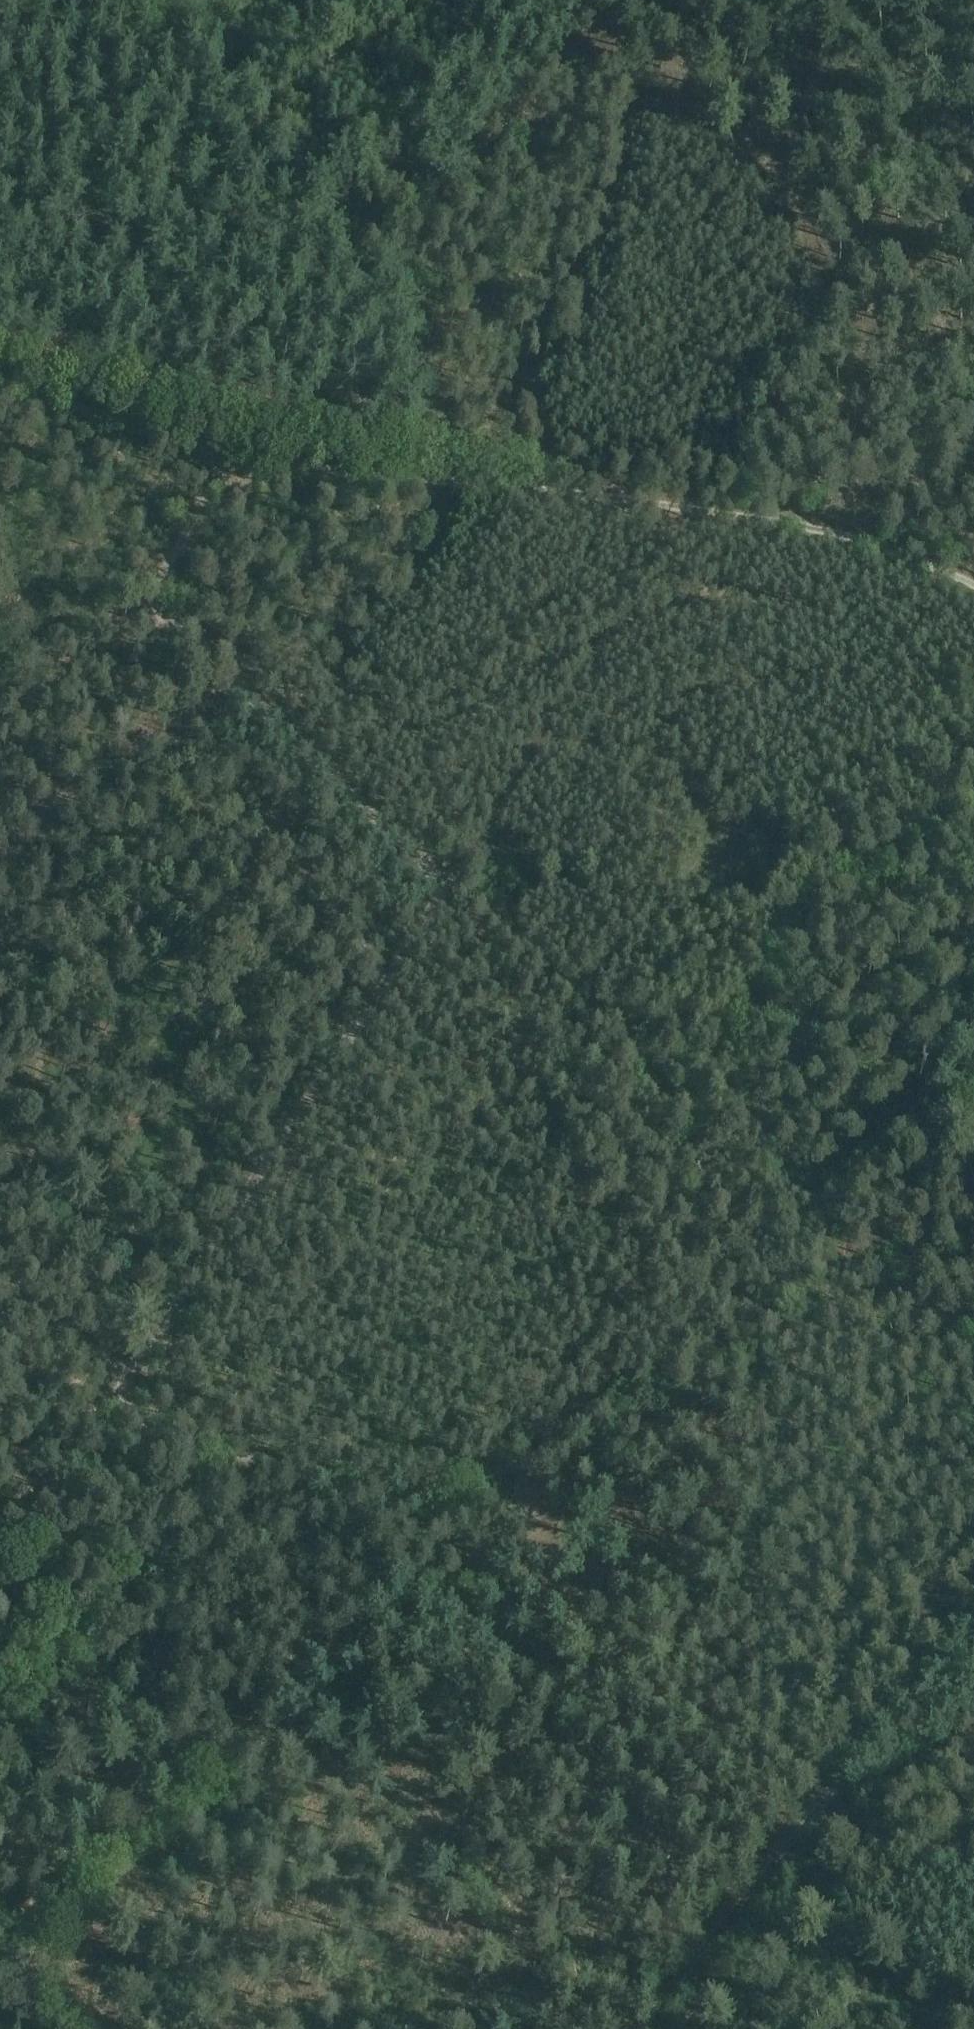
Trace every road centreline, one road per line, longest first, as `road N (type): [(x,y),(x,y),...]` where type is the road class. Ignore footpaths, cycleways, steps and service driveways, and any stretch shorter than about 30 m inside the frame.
road 1 (track): [(292,463),(753,516),(845,532),(973,583)]
road 2 (track): [(973,1626),(645,2027)]
road 3 (track): [(0,381),(292,463)]
road 4 (track): [(973,1031),(917,1104),(914,1120),(923,1144),(973,1194)]

